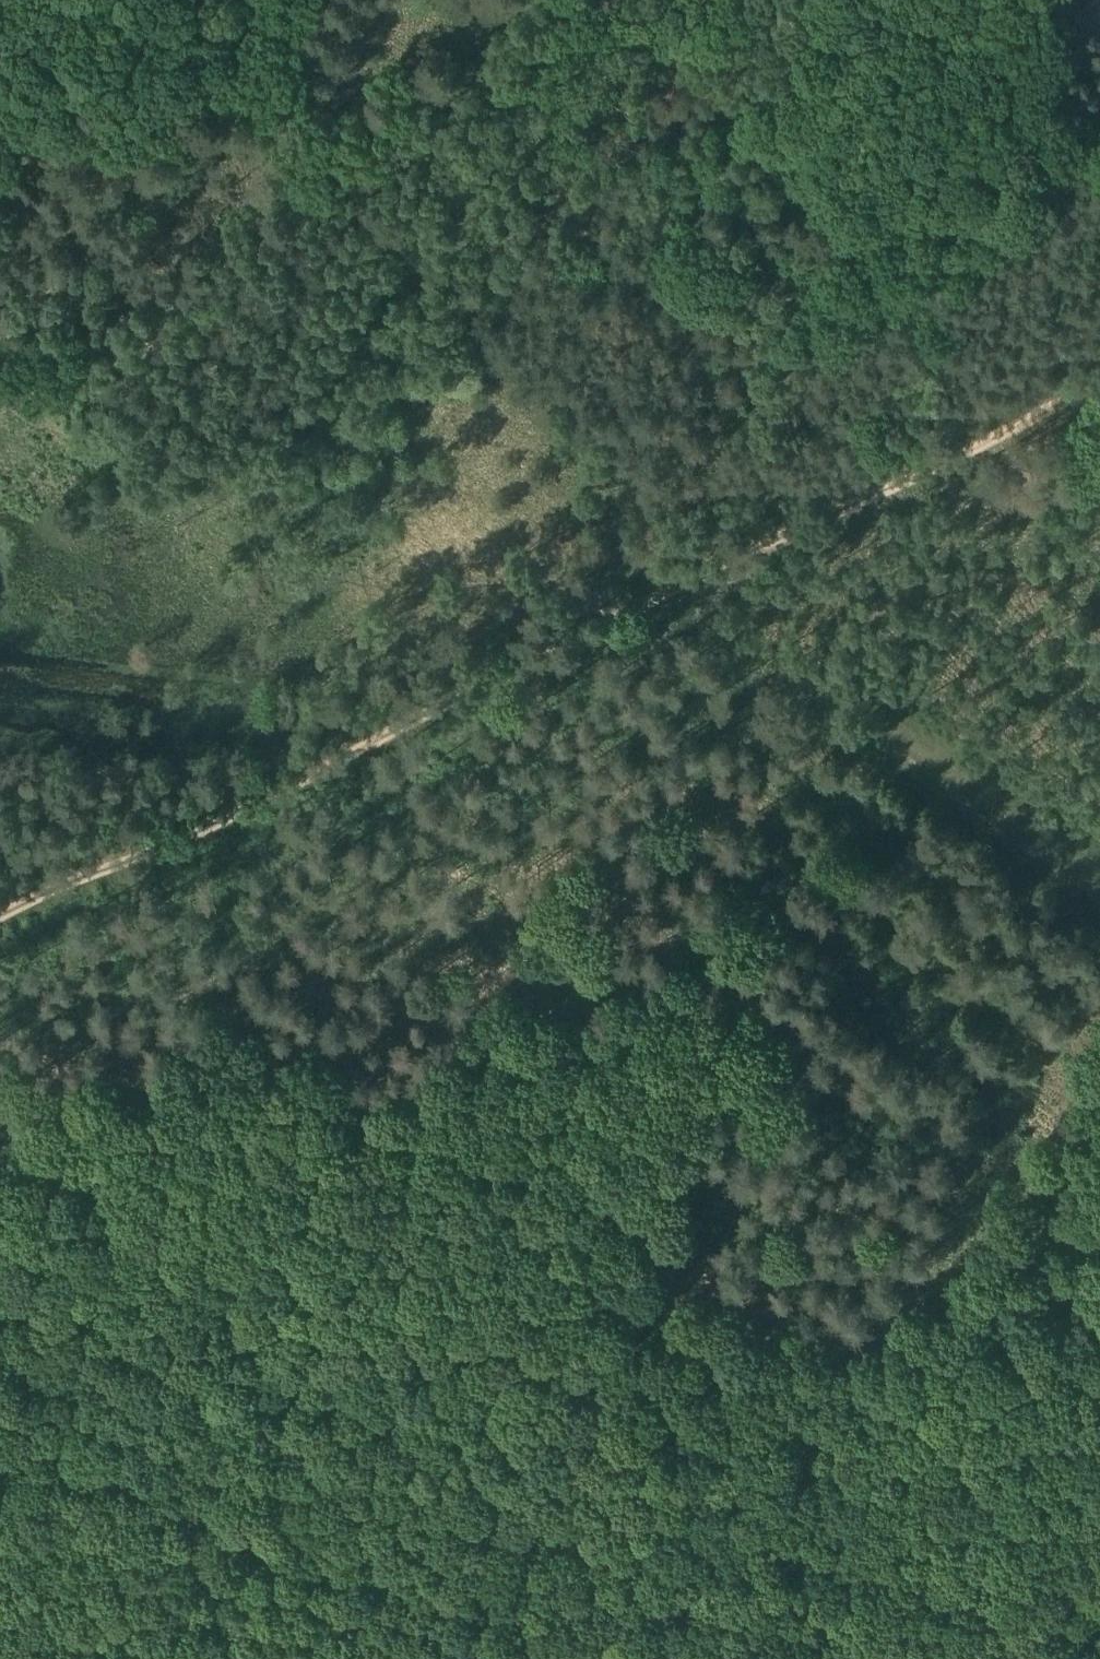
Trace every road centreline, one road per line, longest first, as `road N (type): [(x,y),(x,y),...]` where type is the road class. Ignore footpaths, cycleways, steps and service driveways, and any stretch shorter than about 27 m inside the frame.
road 1 (track): [(1099,377),(0,923)]
road 2 (track): [(1099,1585),(954,1658)]

